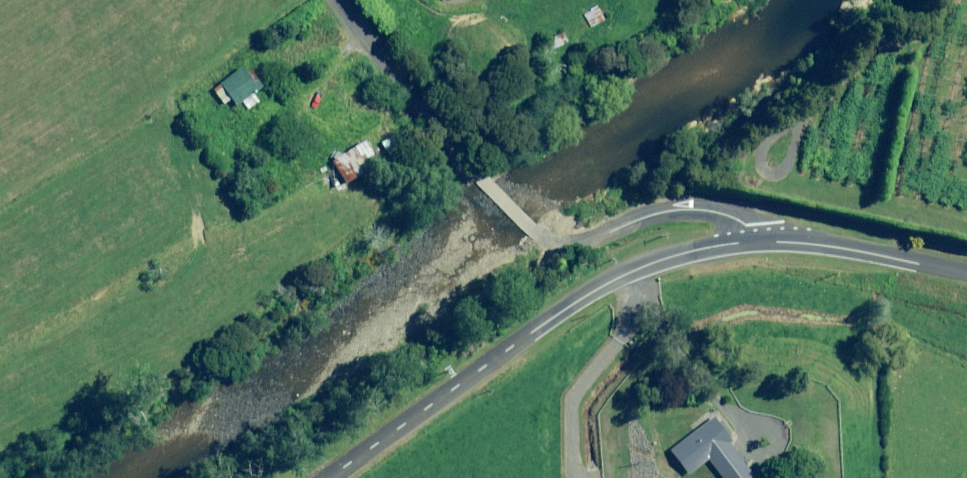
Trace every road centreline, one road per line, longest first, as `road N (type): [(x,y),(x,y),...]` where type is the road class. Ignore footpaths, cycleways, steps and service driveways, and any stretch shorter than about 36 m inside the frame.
road 1 (unclassified): [(747,243),(647,265),(590,292),(325,477)]
road 2 (unclassified): [(456,145),(552,236),(577,243),(649,216),(706,210),(745,225),(747,243)]
road 3 (unclassified): [(966,275),(798,242),(747,243)]
road 4 (unclassified): [(456,145),(338,0)]

